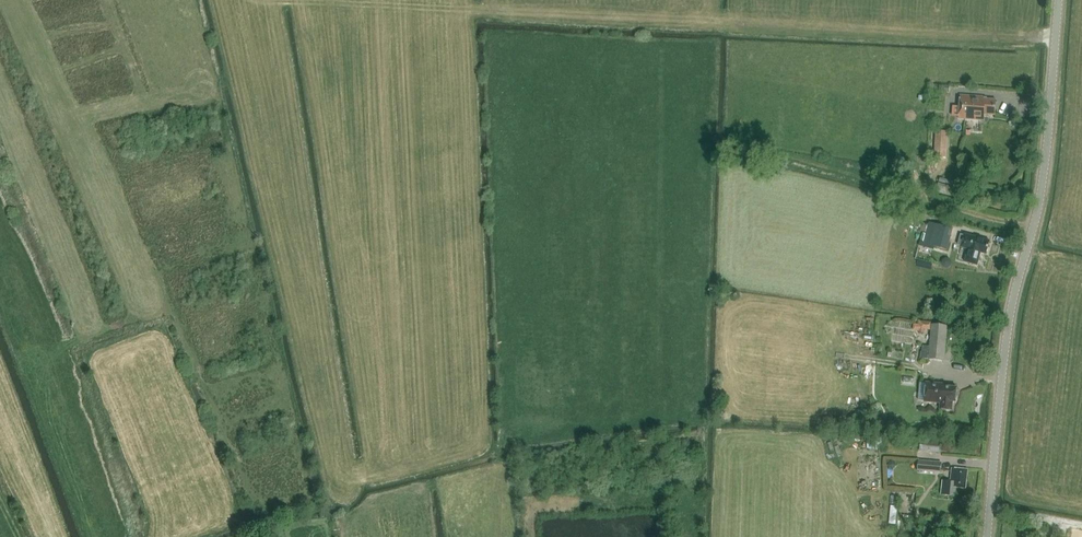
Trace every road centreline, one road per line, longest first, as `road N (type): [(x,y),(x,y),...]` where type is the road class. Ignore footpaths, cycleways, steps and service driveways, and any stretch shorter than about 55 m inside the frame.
road 1 (secondary): [(988,536),(1005,347),(1040,202),(1059,0)]

